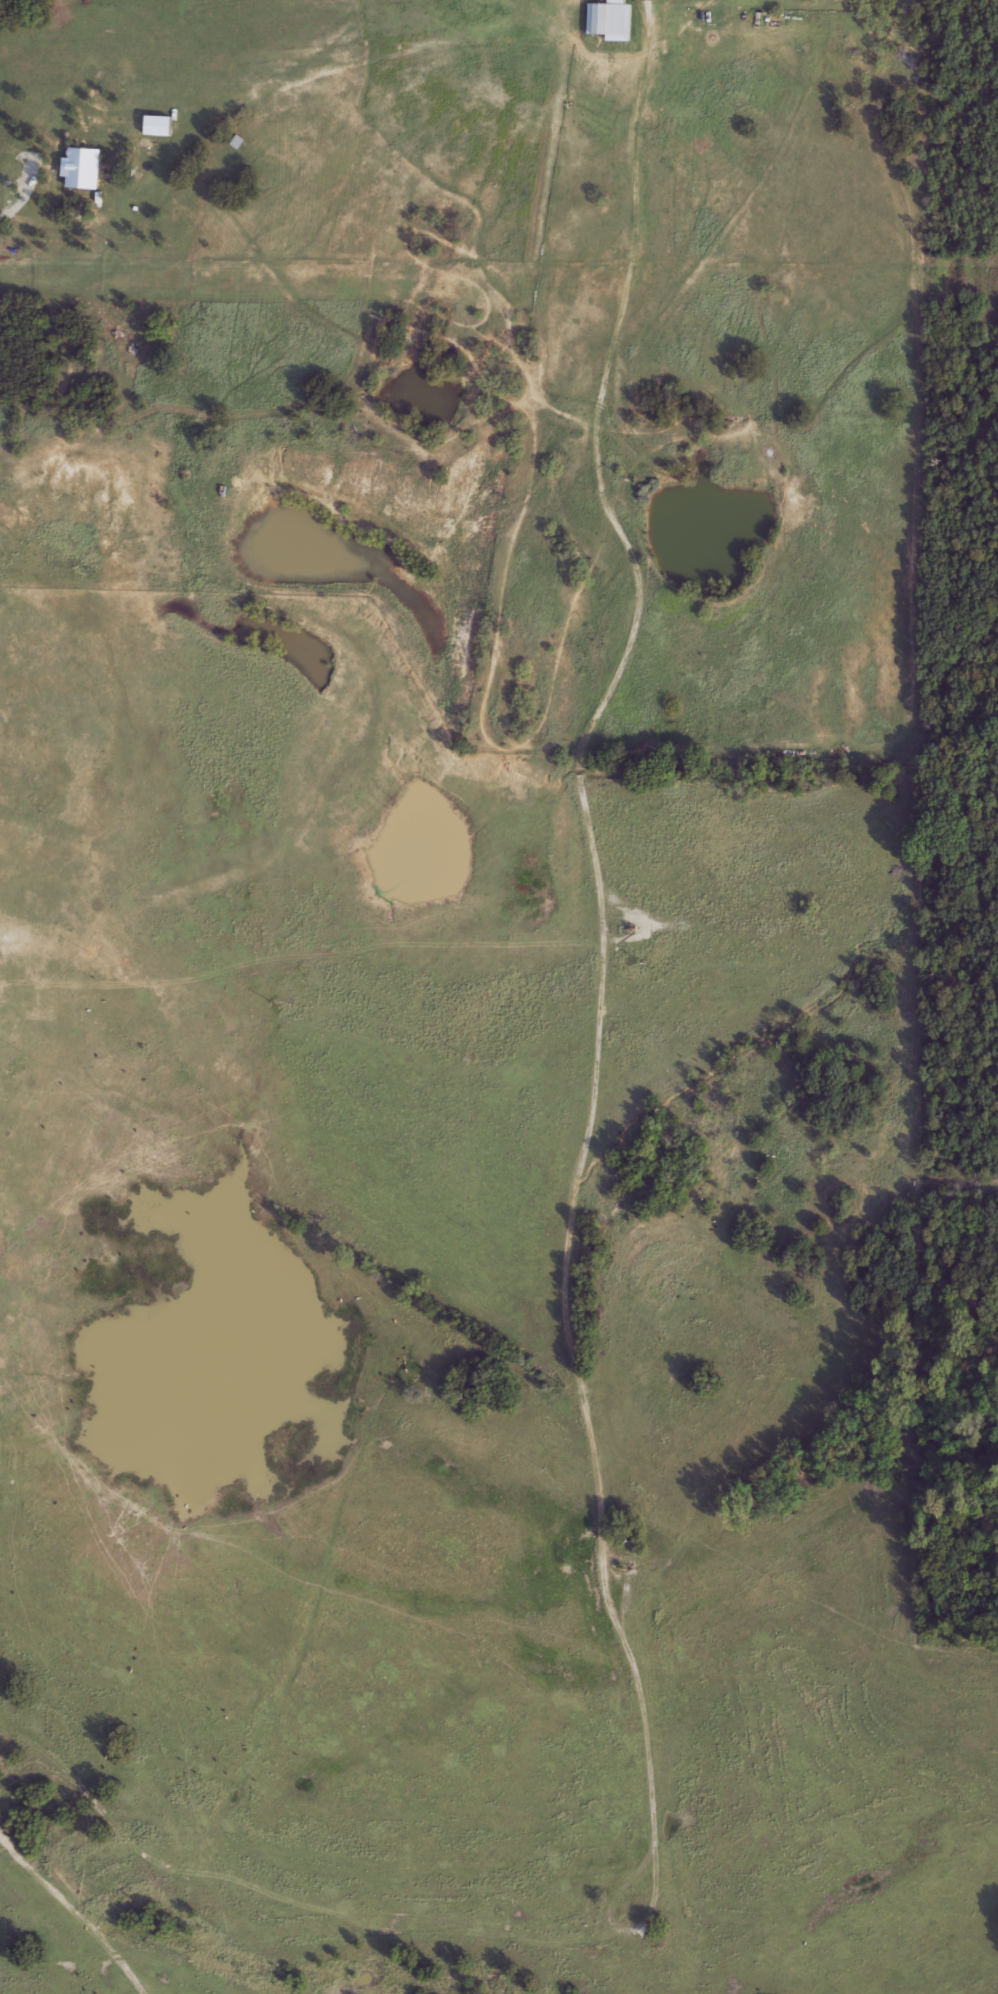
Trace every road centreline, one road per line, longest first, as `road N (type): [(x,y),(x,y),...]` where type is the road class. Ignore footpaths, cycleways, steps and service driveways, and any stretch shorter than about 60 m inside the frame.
road 1 (track): [(121,1993),(0,1842)]

